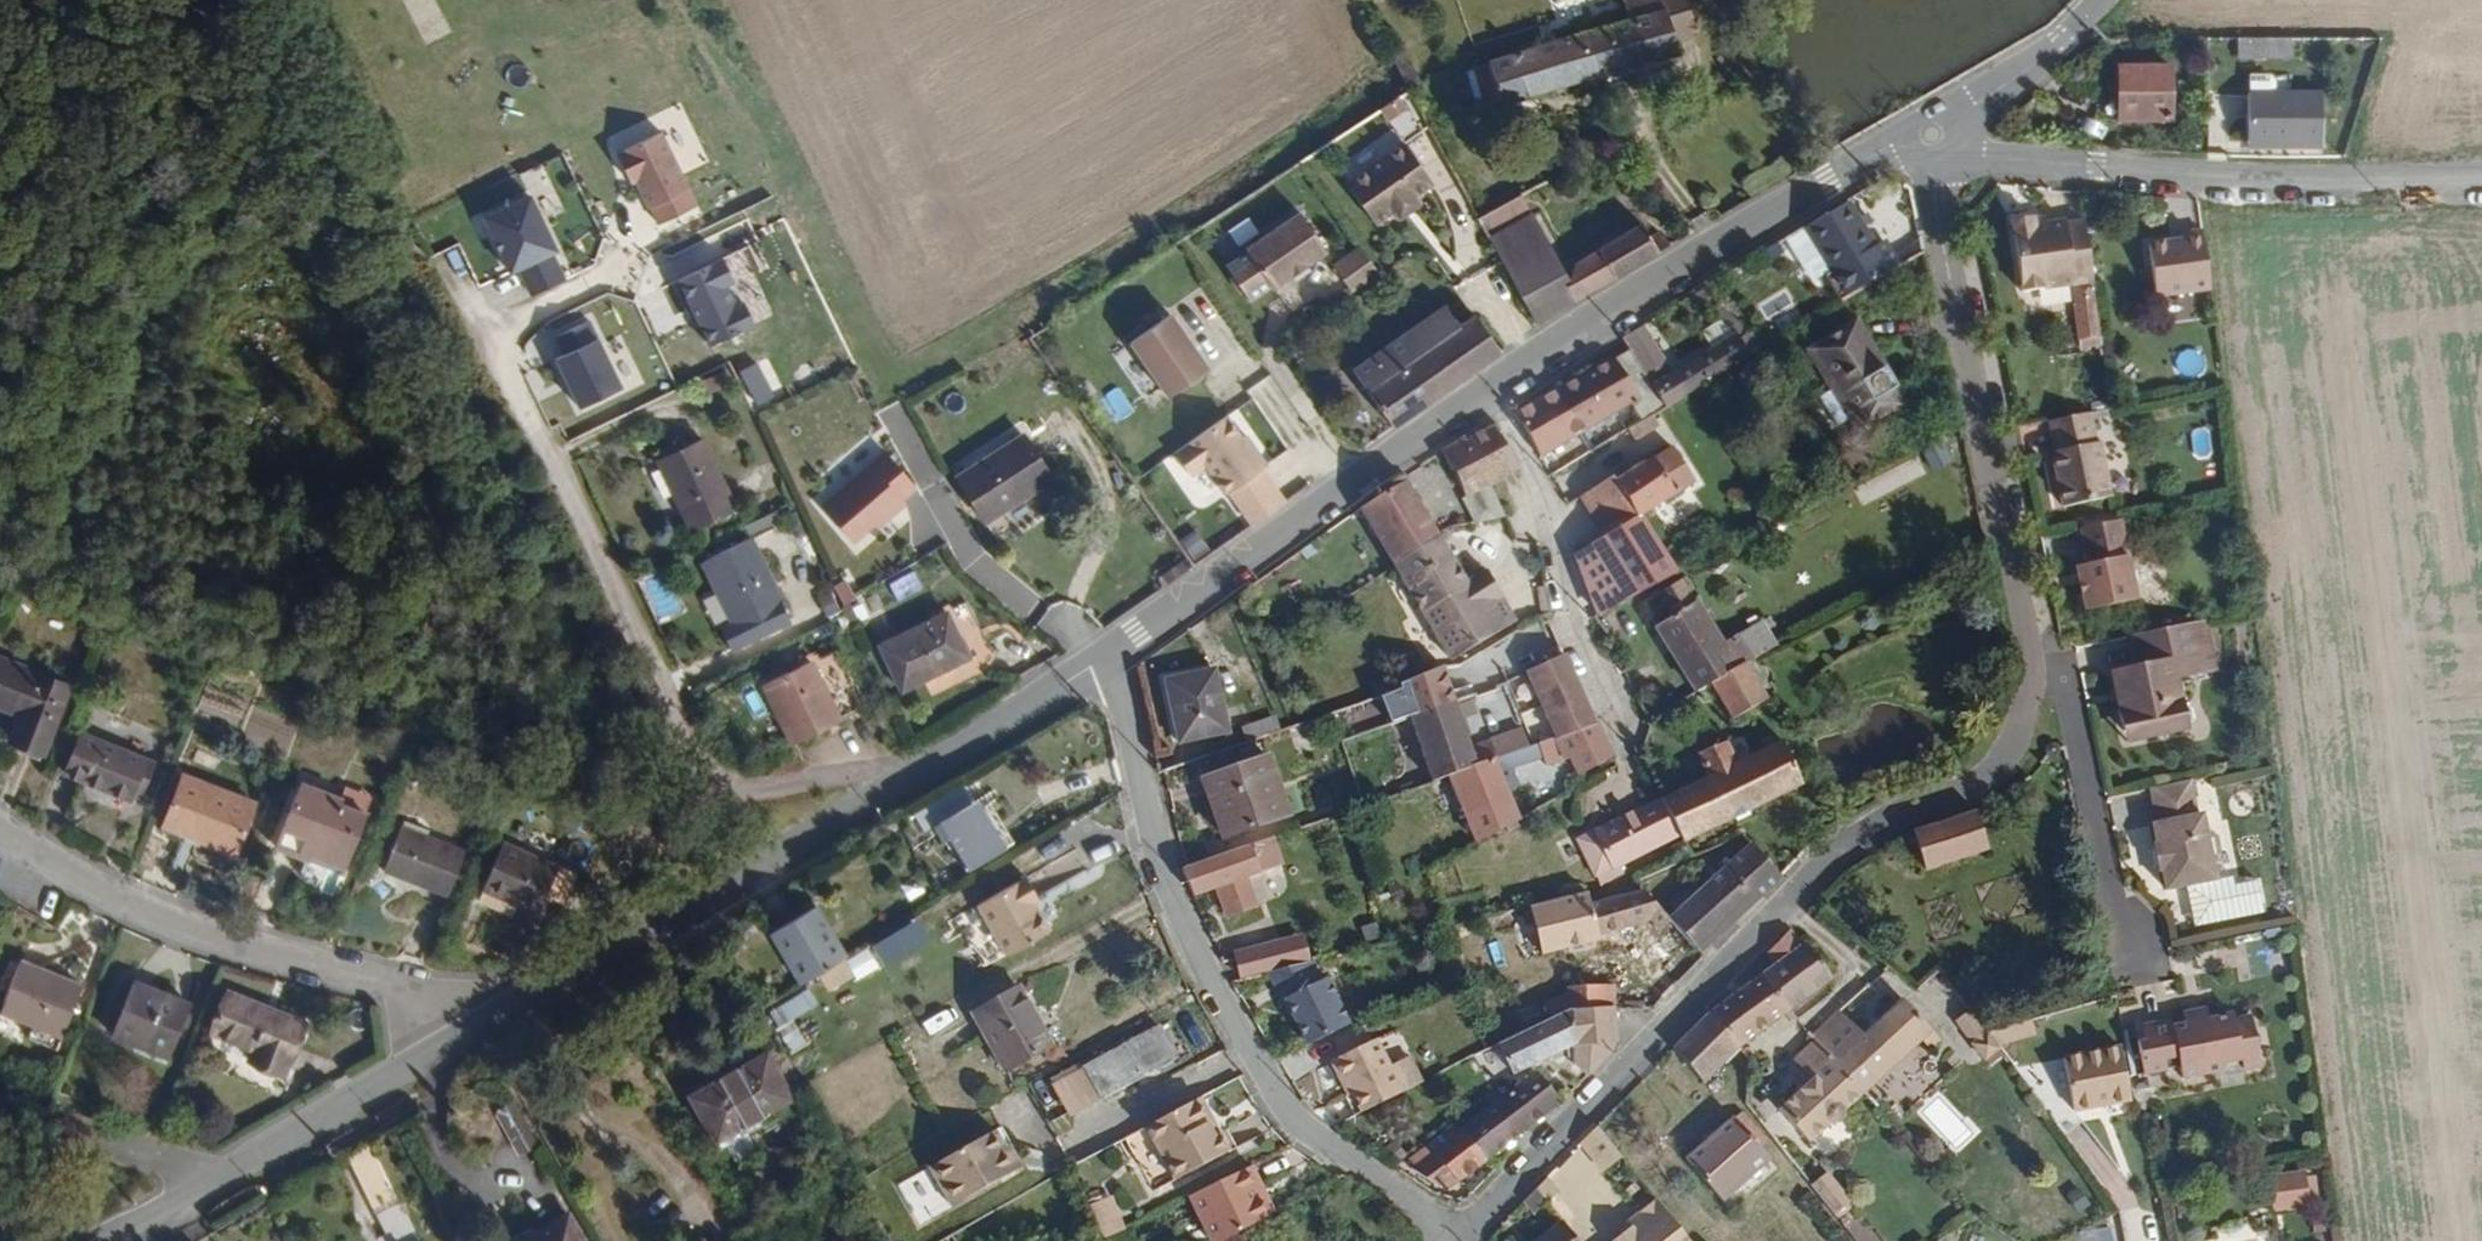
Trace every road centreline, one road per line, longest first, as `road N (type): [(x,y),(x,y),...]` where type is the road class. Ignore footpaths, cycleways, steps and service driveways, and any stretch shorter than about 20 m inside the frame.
road 1 (residential): [(2031,669),(2024,720),(1987,773),(1844,846),(1688,992),(1647,1036),(1614,1089),(1446,1238)]
road 2 (residential): [(482,339),(687,755),(713,784),(726,790),(857,771),(914,773)]
road 3 (residential): [(1446,1238),(1407,1197),(1305,1128),(1267,1082),(1170,893),(1107,657)]
road 4 (residential): [(0,829),(159,917),(254,950),(395,983),(493,1022)]
road 5 (residential): [(2481,173),(2188,173),(1957,149)]
road 6 (residential): [(2031,669),(1939,223),(1937,163)]
road 7 (residential): [(1903,140),(1713,246),(1482,391)]
road 8 (residential): [(914,773),(493,1022)]
road 9 (residential): [(1482,391),(1107,657)]
road 10 (residential): [(1620,723),(1572,616),(1533,472),(1482,391)]
road 11 (residential): [(493,1022),(213,1180)]
road 12 (residential): [(2128,937),(2105,881),(2066,693),(2031,669)]
road 13 (residential): [(1107,657),(914,773)]
road 14 (residential): [(0,1114),(213,1180)]
road 15 (residential): [(1953,117),(2027,71),(2098,0)]
road 16 (track): [(792,598),(801,617),(656,687)]
road 17 (residential): [(482,339),(623,272)]
road 18 (track): [(1003,824),(1043,794),(1137,764)]
road 19 (track): [(679,405),(539,454)]

